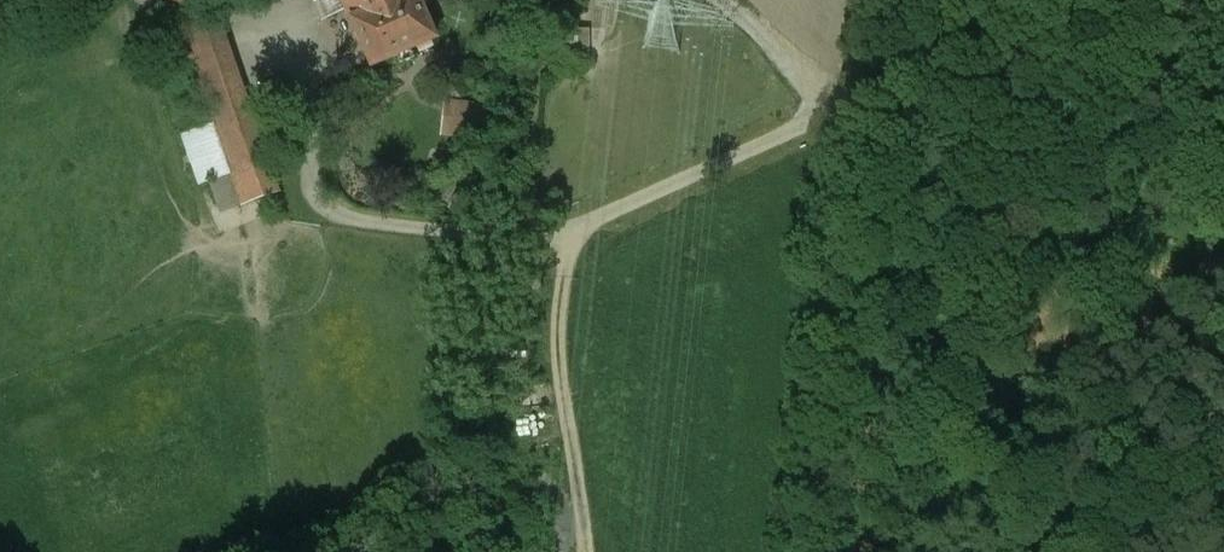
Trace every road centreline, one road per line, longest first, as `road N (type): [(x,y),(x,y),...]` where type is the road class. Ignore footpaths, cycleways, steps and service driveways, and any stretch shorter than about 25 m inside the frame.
road 1 (track): [(831,113),(568,239),(561,354),(592,551)]
road 2 (track): [(1042,0),(831,113),(785,54),(717,0)]
road 3 (track): [(568,239),(332,216),(295,78)]

